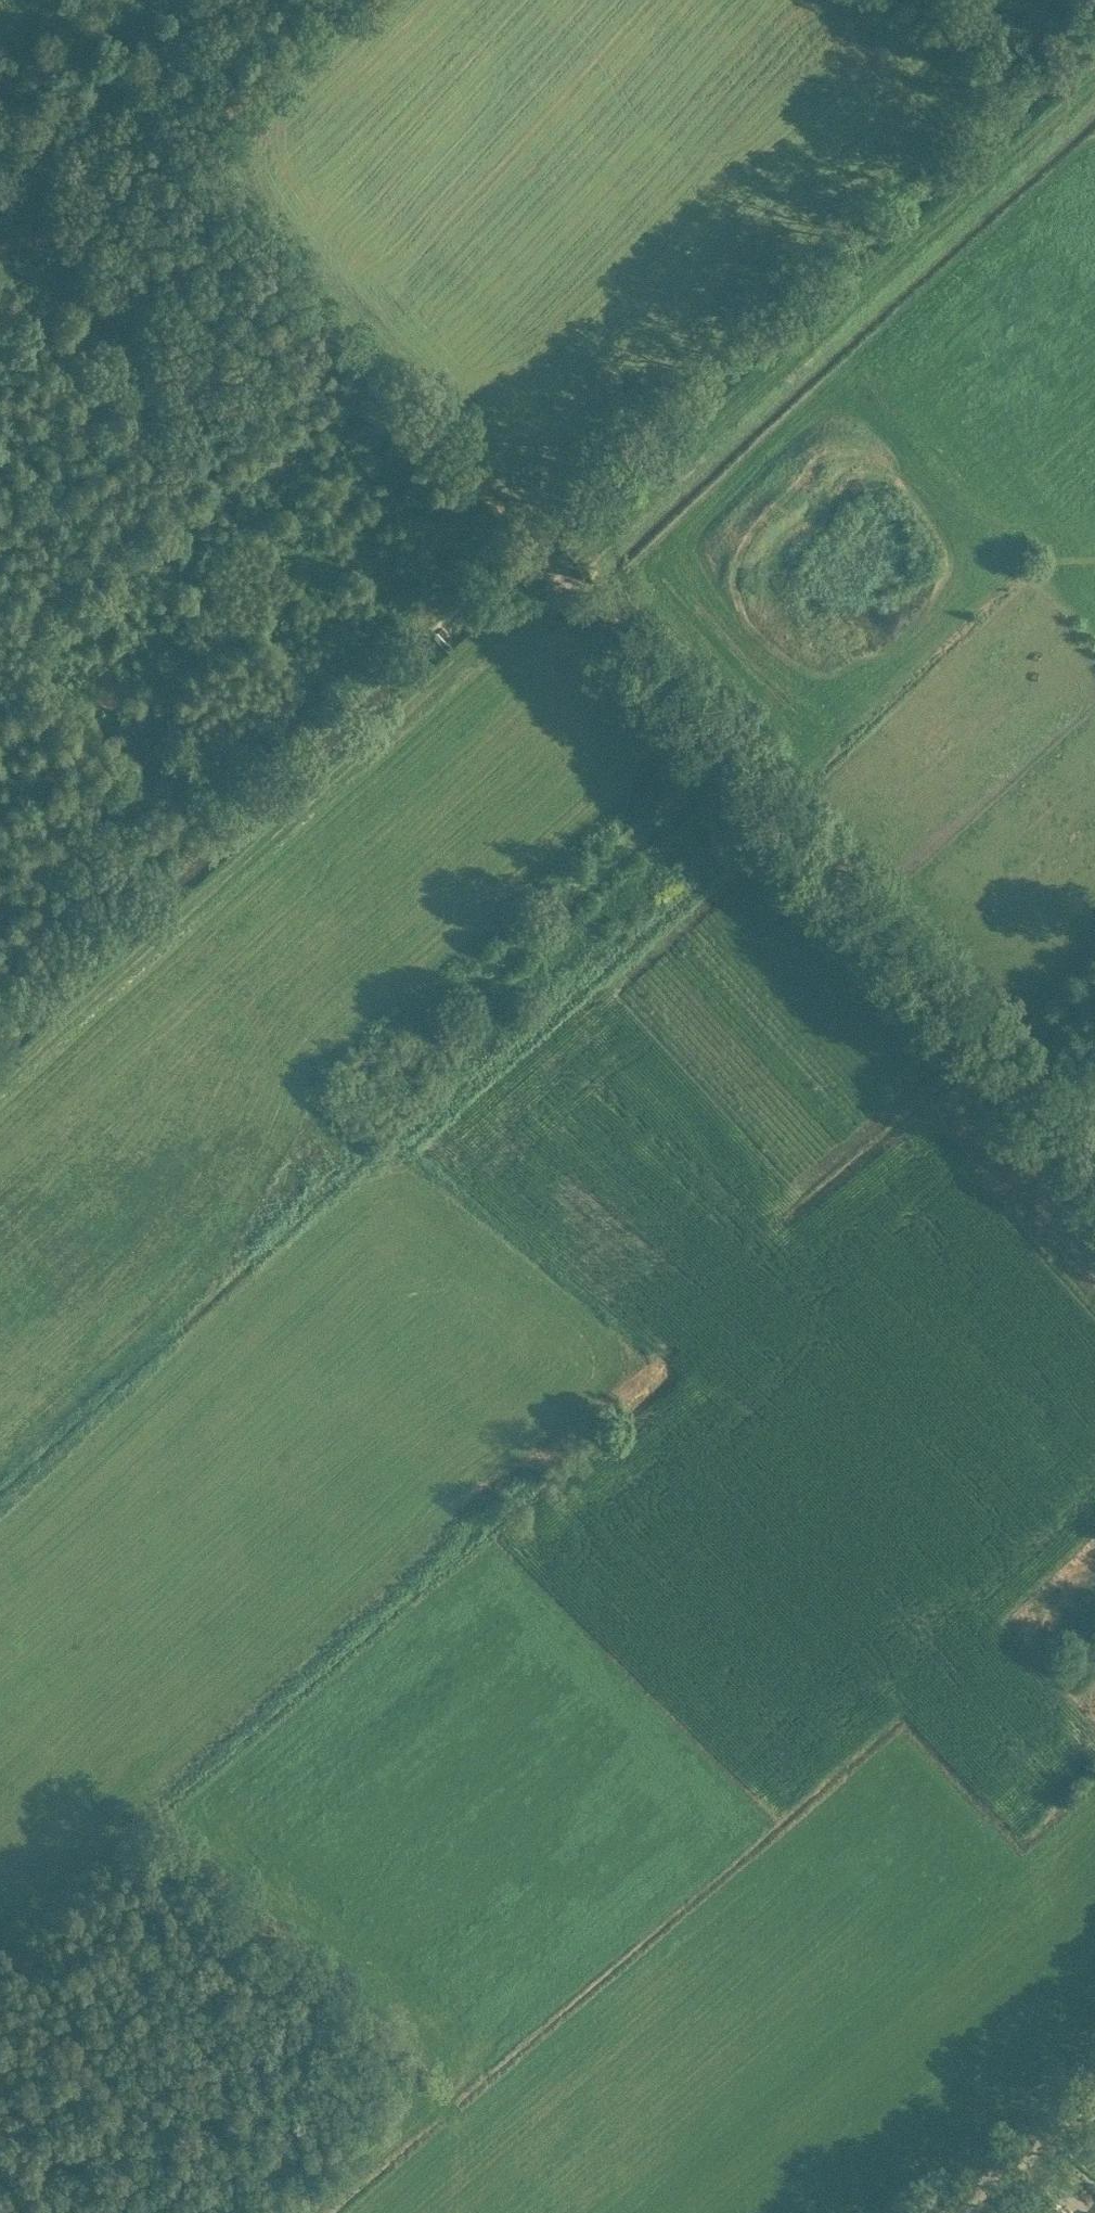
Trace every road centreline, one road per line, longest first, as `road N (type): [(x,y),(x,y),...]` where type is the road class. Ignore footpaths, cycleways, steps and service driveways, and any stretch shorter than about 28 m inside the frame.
road 1 (track): [(1094,1178),(552,572)]
road 2 (track): [(0,1066),(552,572)]
road 3 (unclassified): [(952,2212),(1094,2086)]

